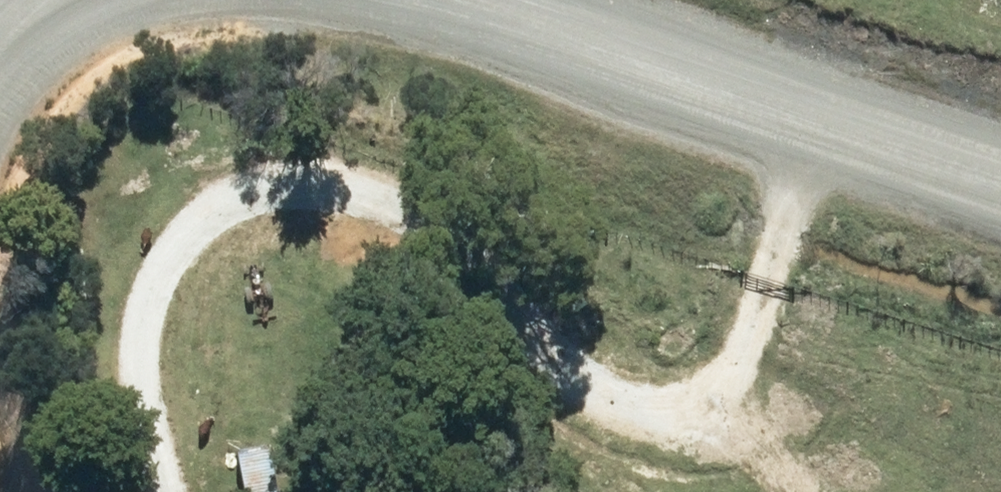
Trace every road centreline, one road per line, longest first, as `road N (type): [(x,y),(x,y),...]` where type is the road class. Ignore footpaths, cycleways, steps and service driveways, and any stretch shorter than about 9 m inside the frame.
road 1 (track): [(785,102),(759,267),(693,384),(615,396),(538,351),(405,244),(280,205),(201,264),(142,388),(185,491)]
road 2 (tertiary): [(422,0),(1000,163)]

